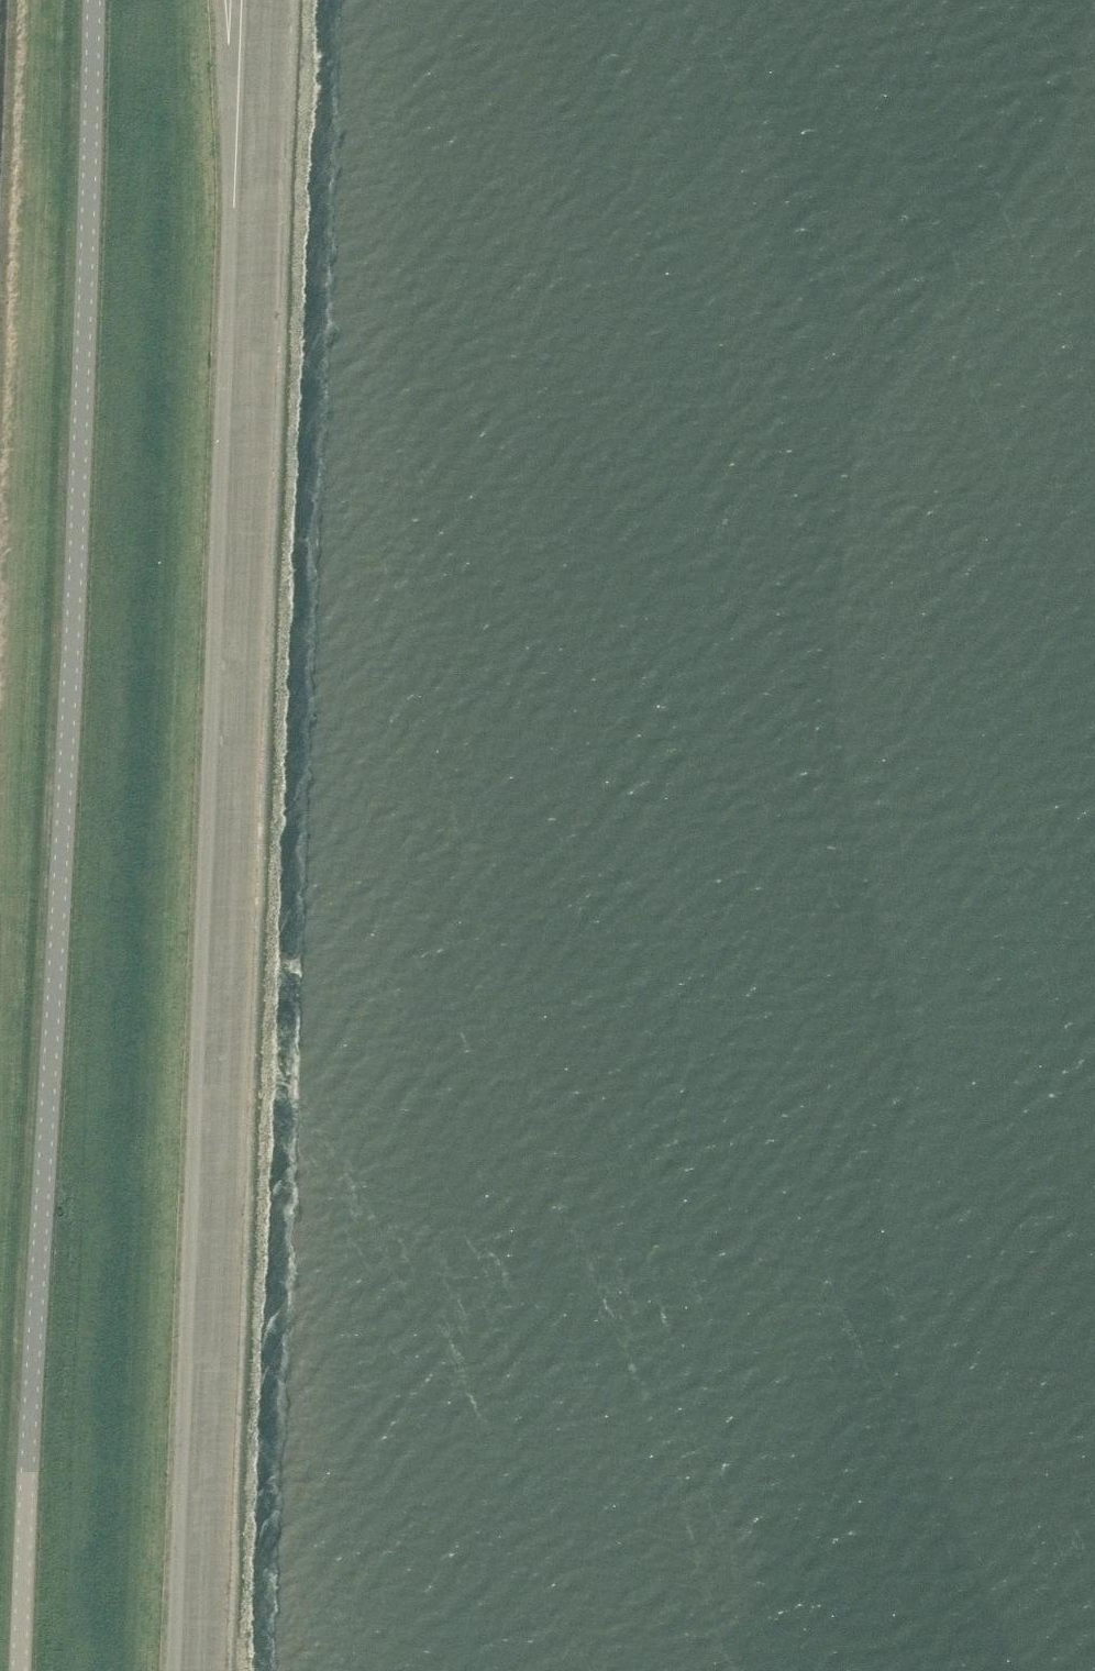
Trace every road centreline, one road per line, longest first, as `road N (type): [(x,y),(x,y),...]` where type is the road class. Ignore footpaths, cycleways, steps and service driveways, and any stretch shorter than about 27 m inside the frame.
road 1 (tertiary): [(20,1670),(90,0)]

